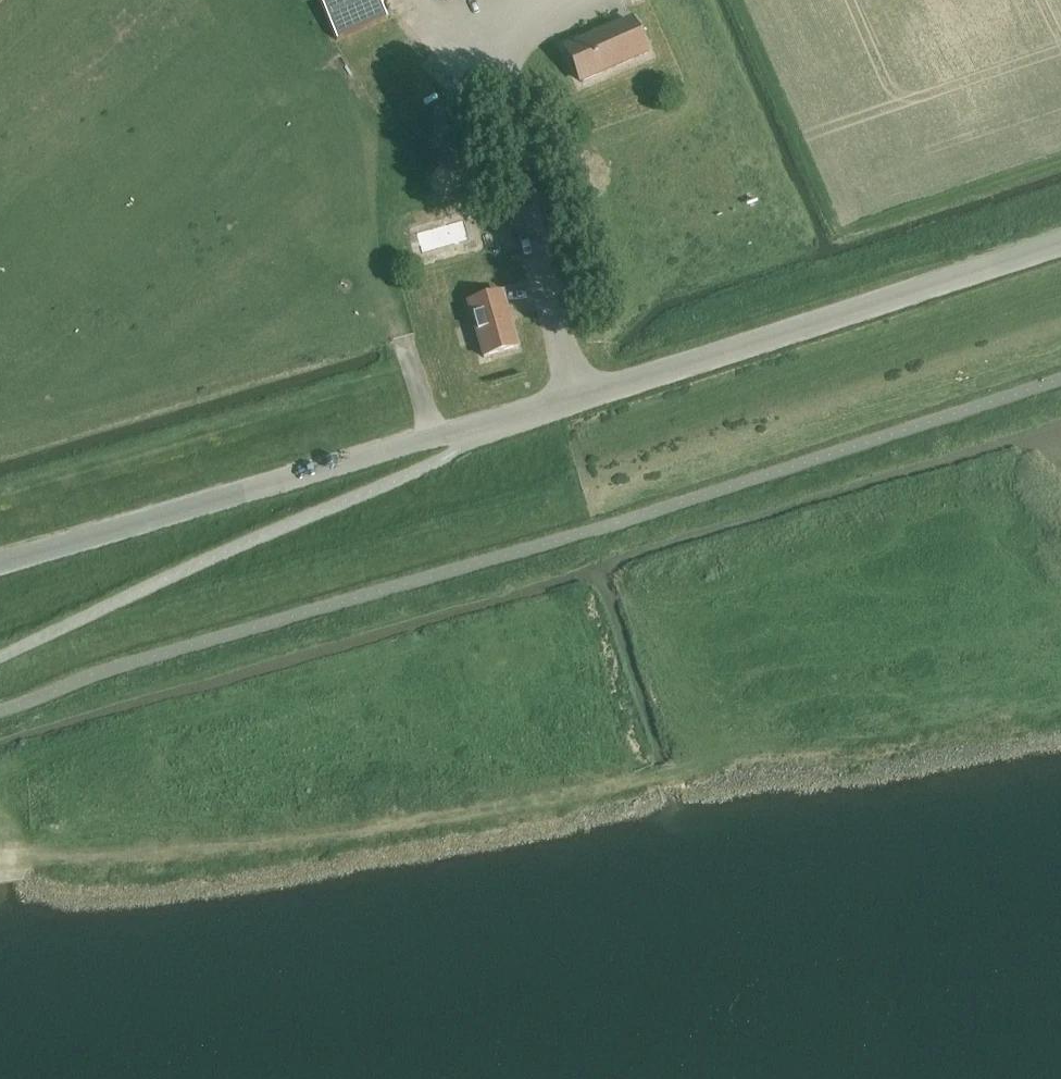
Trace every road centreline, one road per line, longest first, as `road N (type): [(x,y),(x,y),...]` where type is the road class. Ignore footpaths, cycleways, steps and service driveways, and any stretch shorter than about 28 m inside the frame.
road 1 (tertiary): [(0,566),(576,402),(1060,244)]

